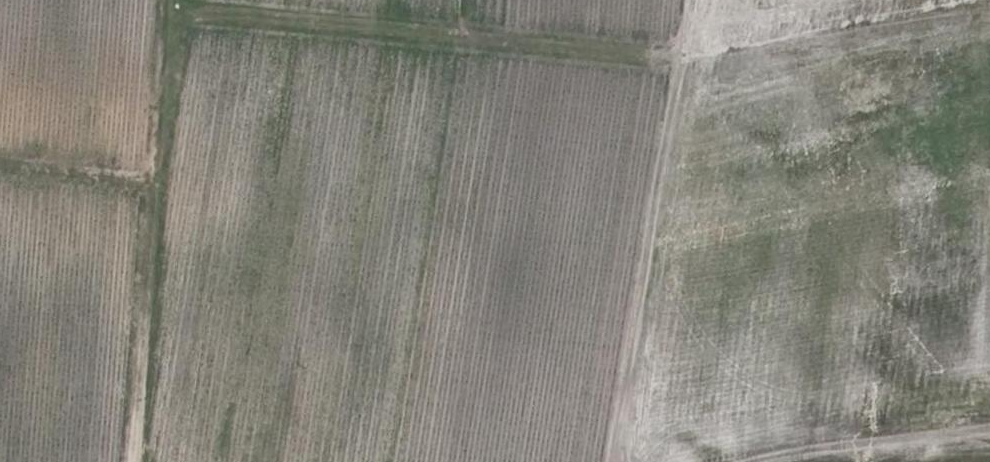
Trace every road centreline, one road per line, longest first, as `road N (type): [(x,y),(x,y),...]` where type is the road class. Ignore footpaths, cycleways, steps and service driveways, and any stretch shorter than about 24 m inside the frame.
road 1 (track): [(172,14),(681,59)]
road 2 (track): [(690,0),(619,461)]
road 3 (track): [(173,0),(139,461)]
road 4 (track): [(686,29),(989,59)]
road 5 (track): [(160,181),(0,160)]

